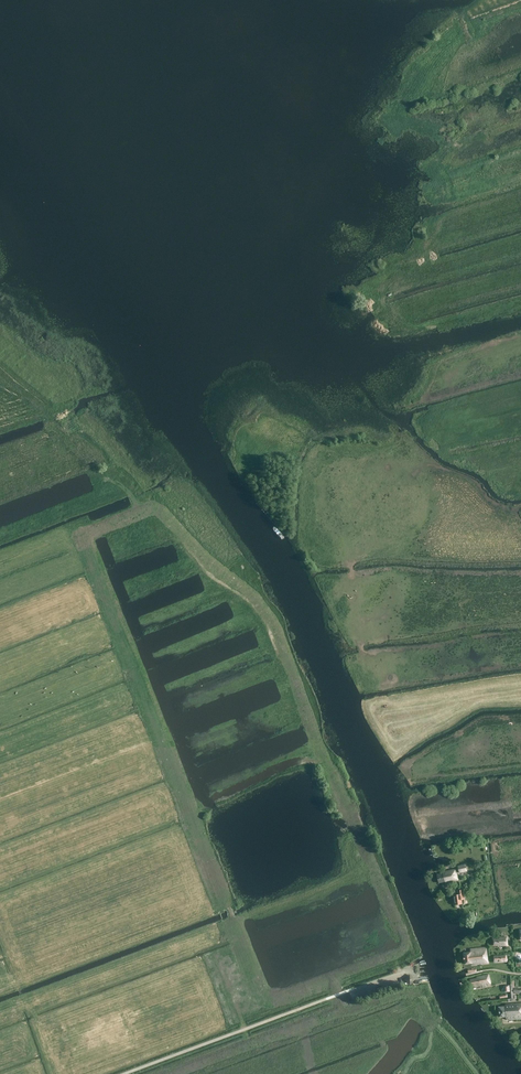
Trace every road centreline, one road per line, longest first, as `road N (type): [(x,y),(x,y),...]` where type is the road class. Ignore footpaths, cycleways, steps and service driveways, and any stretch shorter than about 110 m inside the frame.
road 1 (unclassified): [(123,1073),(410,970)]

